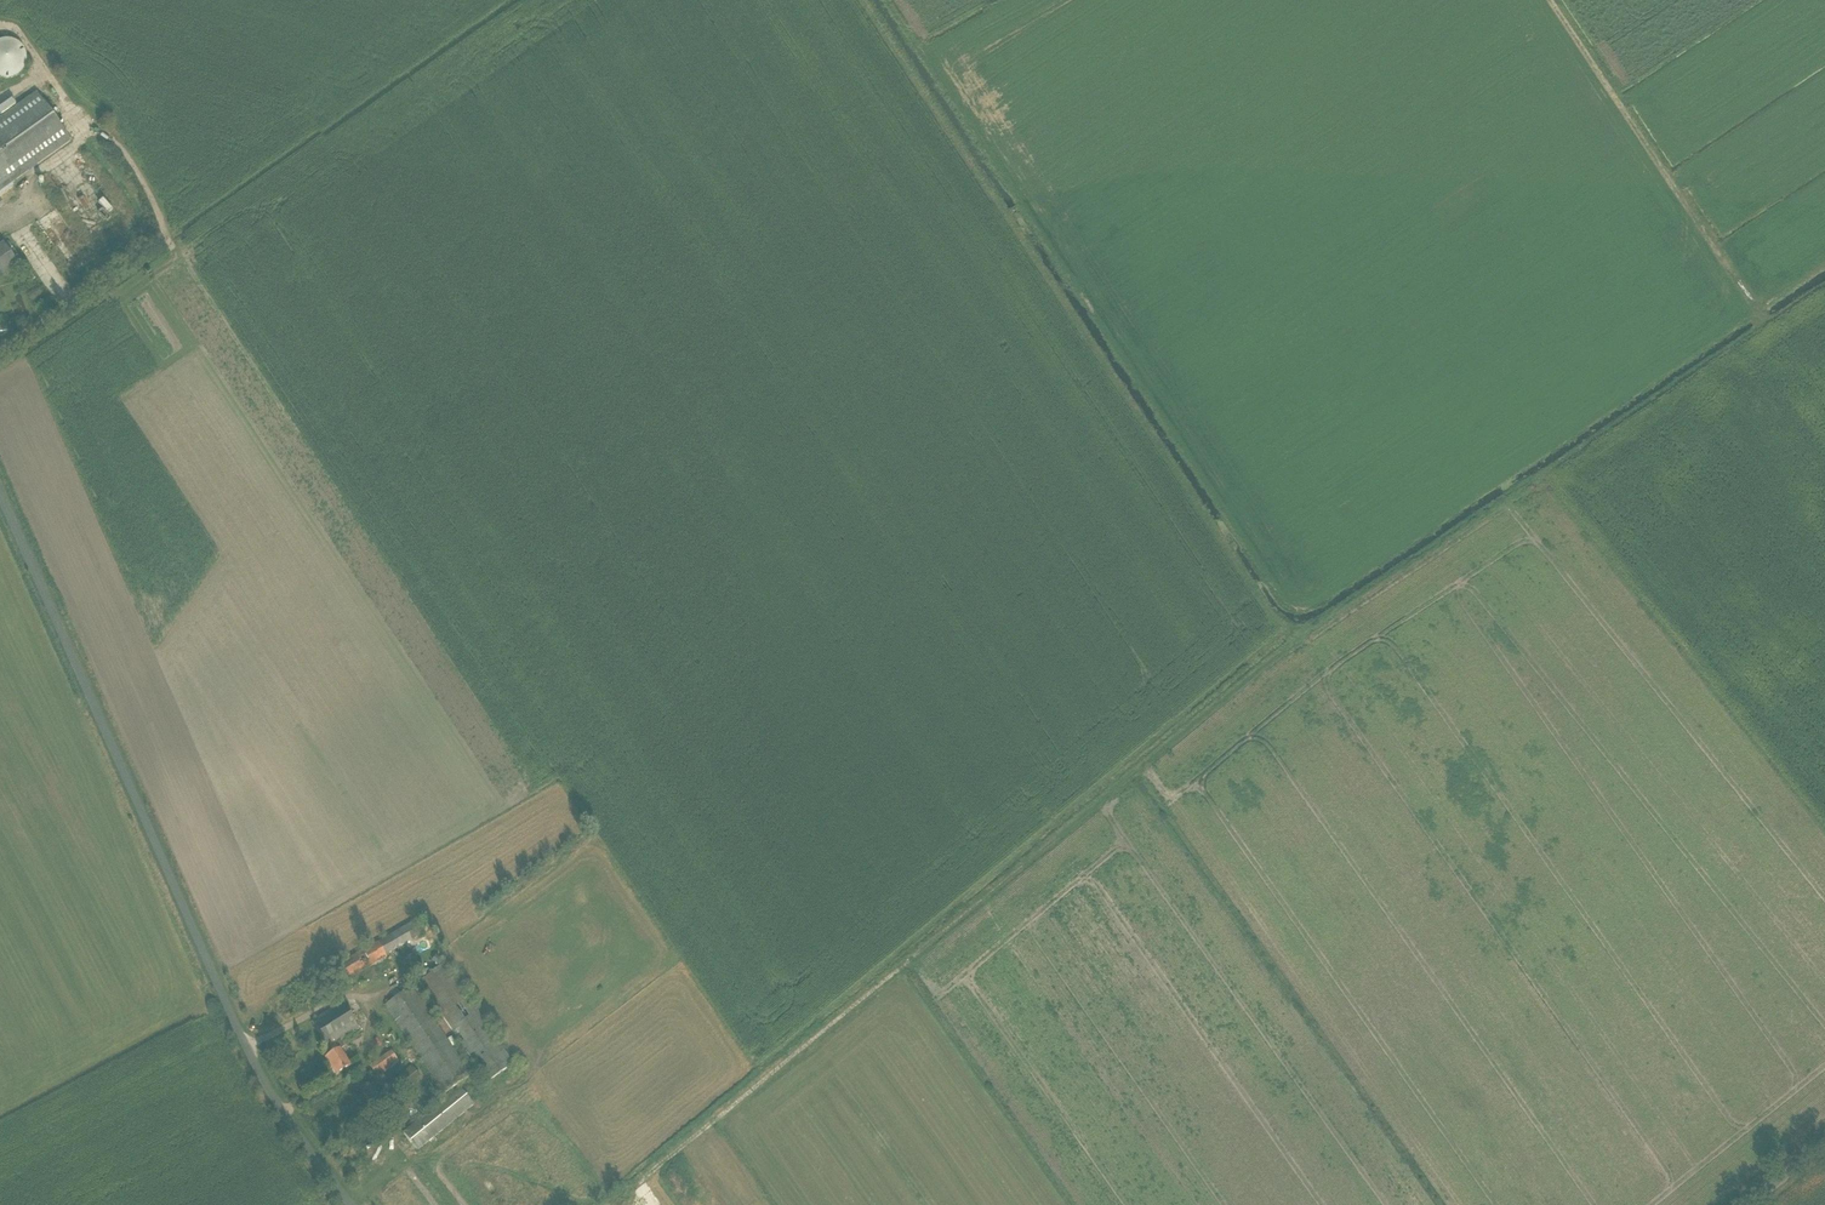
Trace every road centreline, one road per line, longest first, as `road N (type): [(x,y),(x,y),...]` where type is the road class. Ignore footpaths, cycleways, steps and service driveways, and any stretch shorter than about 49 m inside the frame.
road 1 (unclassified): [(346,1204),(265,1085),(0,497)]
road 2 (track): [(1769,326),(1549,0)]

